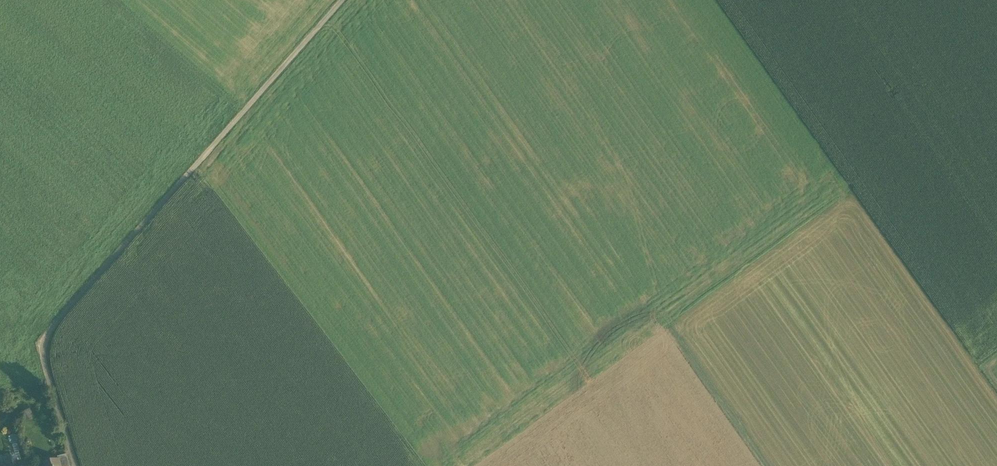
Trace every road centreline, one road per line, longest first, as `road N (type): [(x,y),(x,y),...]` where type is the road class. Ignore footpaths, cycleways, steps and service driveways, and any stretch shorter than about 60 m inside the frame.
road 1 (track): [(342,0),(38,343),(75,465)]
road 2 (track): [(671,330),(767,465)]

